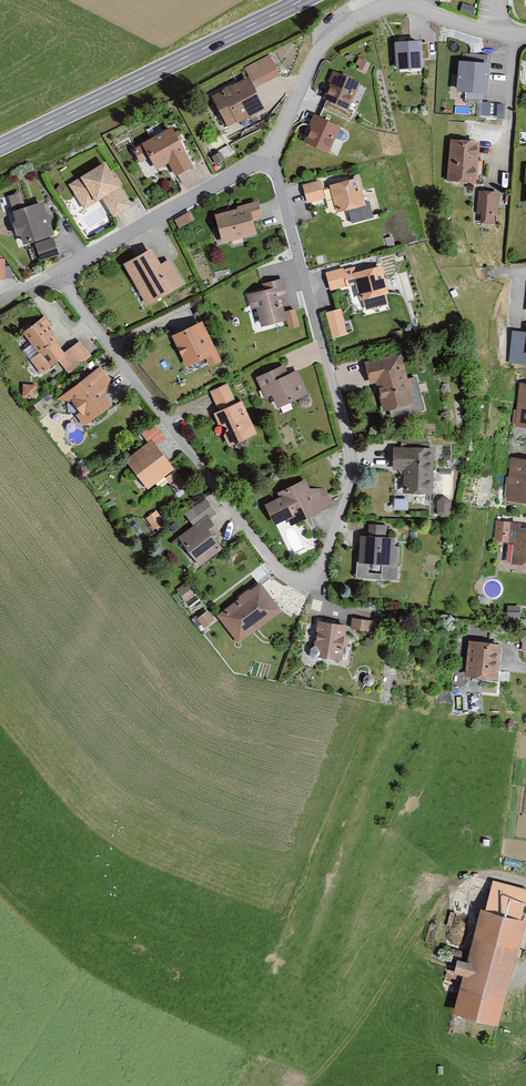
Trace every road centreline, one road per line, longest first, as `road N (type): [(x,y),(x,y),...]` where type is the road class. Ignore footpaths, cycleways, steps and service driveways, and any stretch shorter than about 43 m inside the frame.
road 1 (residential): [(276,150),(276,179),(353,456),(353,478),(311,572),(278,570),(60,273)]
road 2 (secondary): [(304,0),(0,150)]
road 3 (residential): [(525,37),(394,8),(364,17),(330,36),(276,150)]
road 4 (residential): [(60,273),(276,150)]

